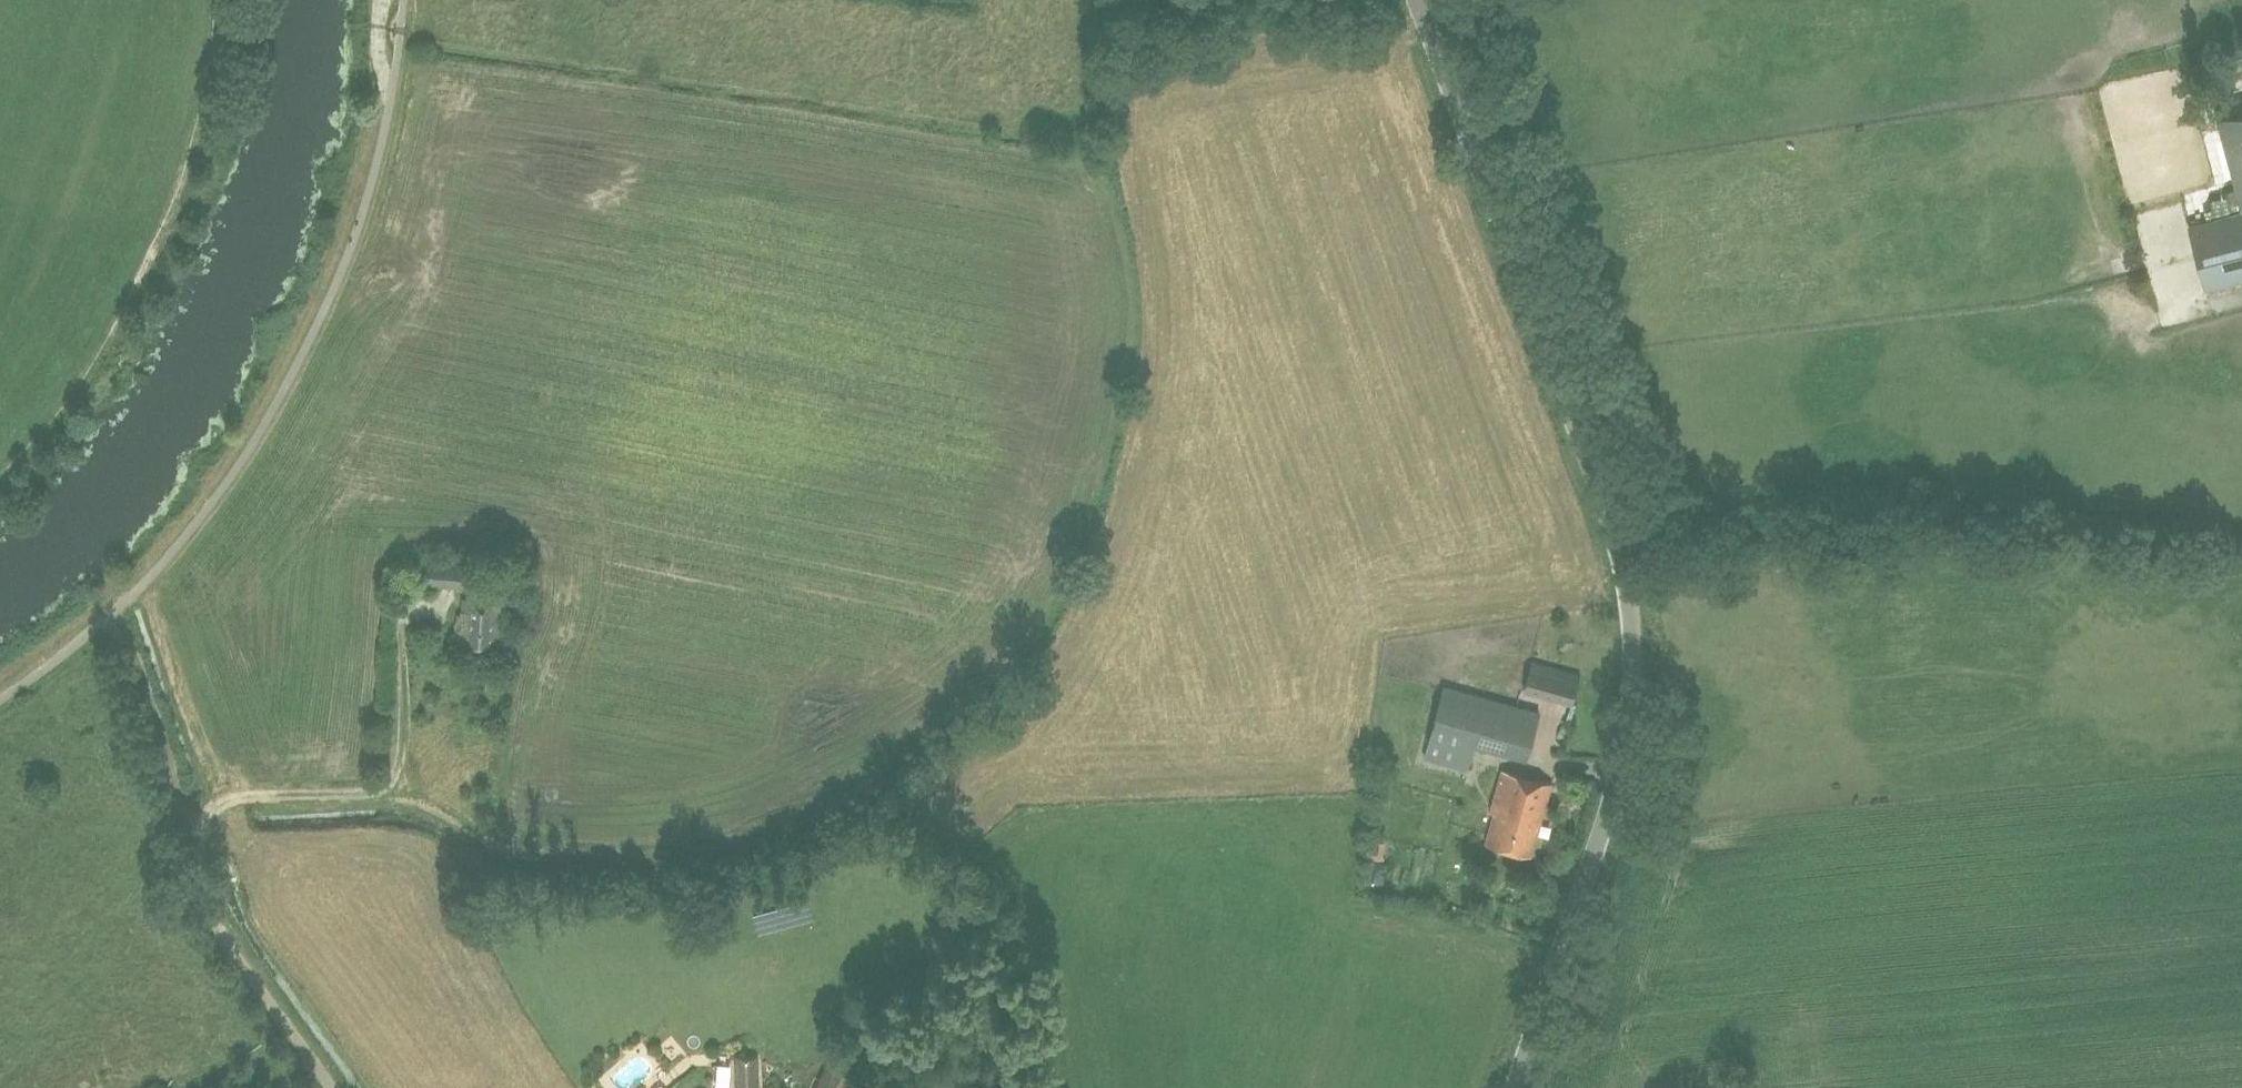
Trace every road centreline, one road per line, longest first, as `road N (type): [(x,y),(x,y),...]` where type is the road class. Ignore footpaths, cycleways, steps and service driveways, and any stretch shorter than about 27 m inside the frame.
road 1 (unclassified): [(1515,1087),(1612,802),(1629,714),(1631,622),(1611,528),(1417,0)]
road 2 (unclassified): [(331,1087),(221,933),(196,860)]

